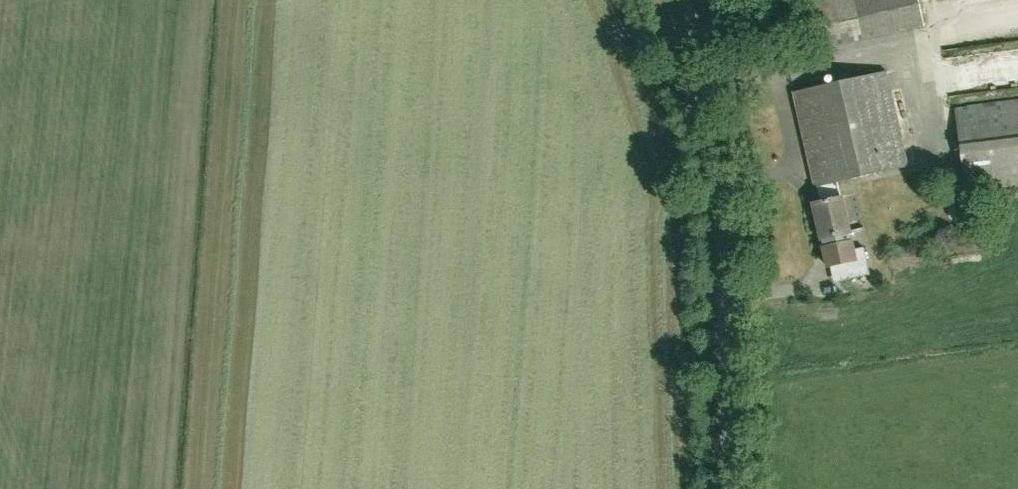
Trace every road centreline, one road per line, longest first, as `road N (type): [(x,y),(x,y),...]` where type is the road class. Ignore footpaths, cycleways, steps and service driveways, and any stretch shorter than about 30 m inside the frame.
road 1 (unclassified): [(724,488),(710,213),(659,0)]

